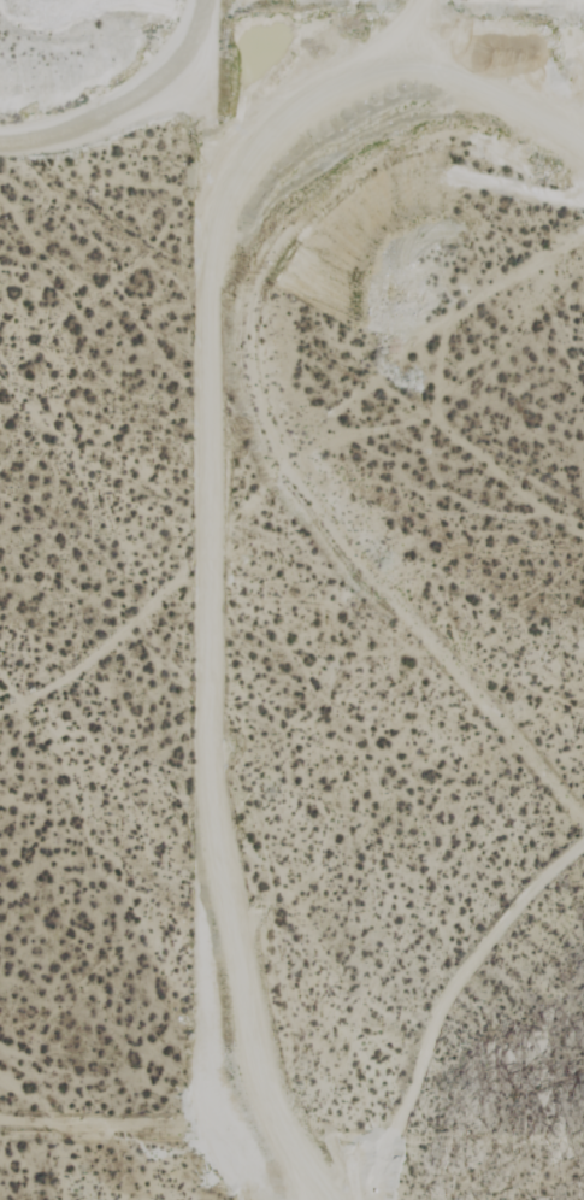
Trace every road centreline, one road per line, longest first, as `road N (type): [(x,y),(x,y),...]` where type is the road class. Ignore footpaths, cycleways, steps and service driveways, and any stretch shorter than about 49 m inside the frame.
road 1 (track): [(200,39),(205,1127)]
road 2 (track): [(205,1127),(0,1124)]
road 3 (track): [(169,83),(120,118),(59,140),(0,142)]

